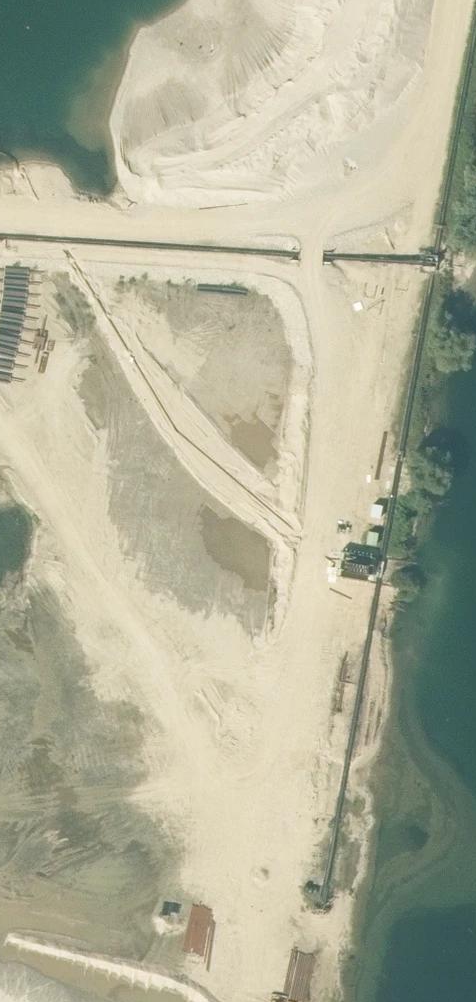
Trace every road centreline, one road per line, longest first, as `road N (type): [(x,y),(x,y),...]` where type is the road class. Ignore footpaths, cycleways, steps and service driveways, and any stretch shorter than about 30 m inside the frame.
road 1 (track): [(328,767),(458,0)]

